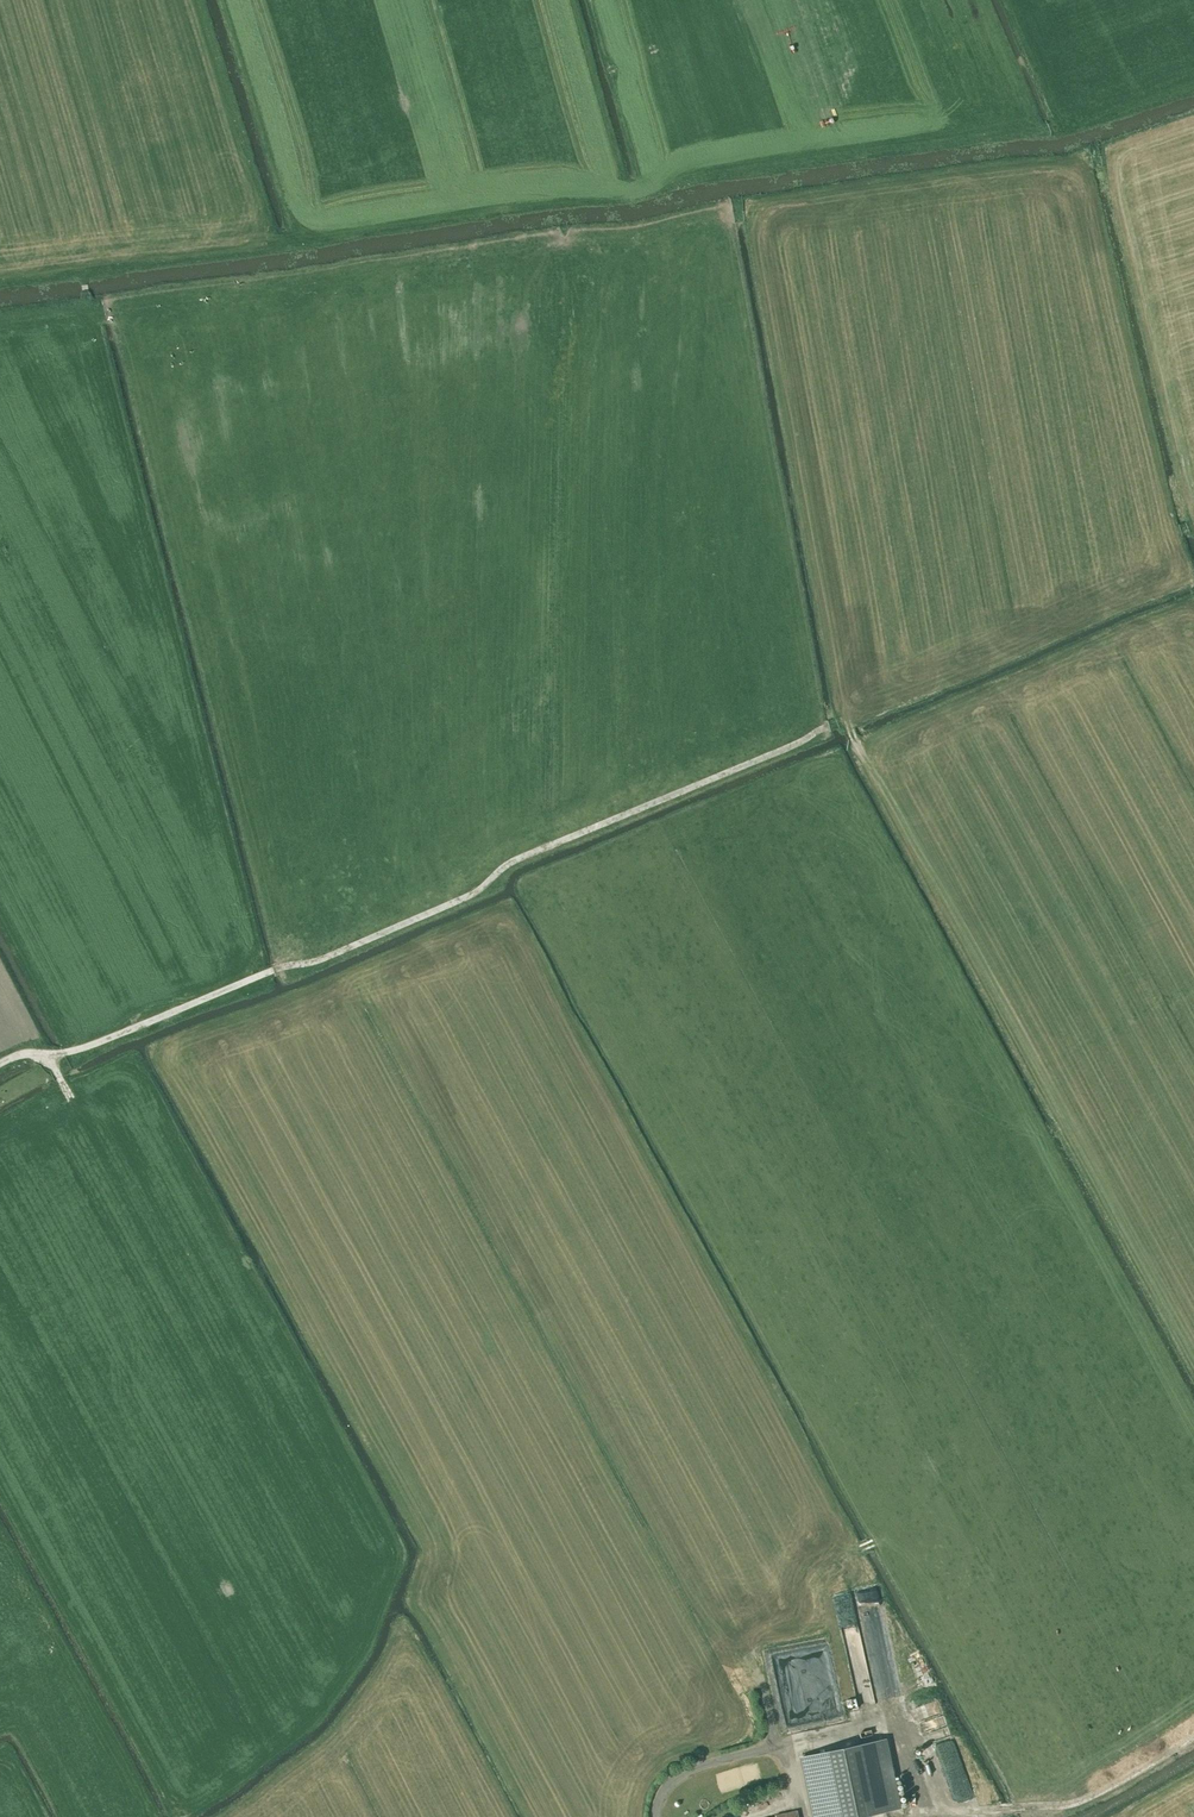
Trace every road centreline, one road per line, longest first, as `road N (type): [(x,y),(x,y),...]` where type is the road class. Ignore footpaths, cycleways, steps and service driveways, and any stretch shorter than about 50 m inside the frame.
road 1 (track): [(0,1064),(26,1053),(76,1050),(264,973),(314,962),(480,890),(513,860),(826,727),(846,721),(855,745)]
road 2 (track): [(947,1816),(1078,1806),(1193,1735)]

